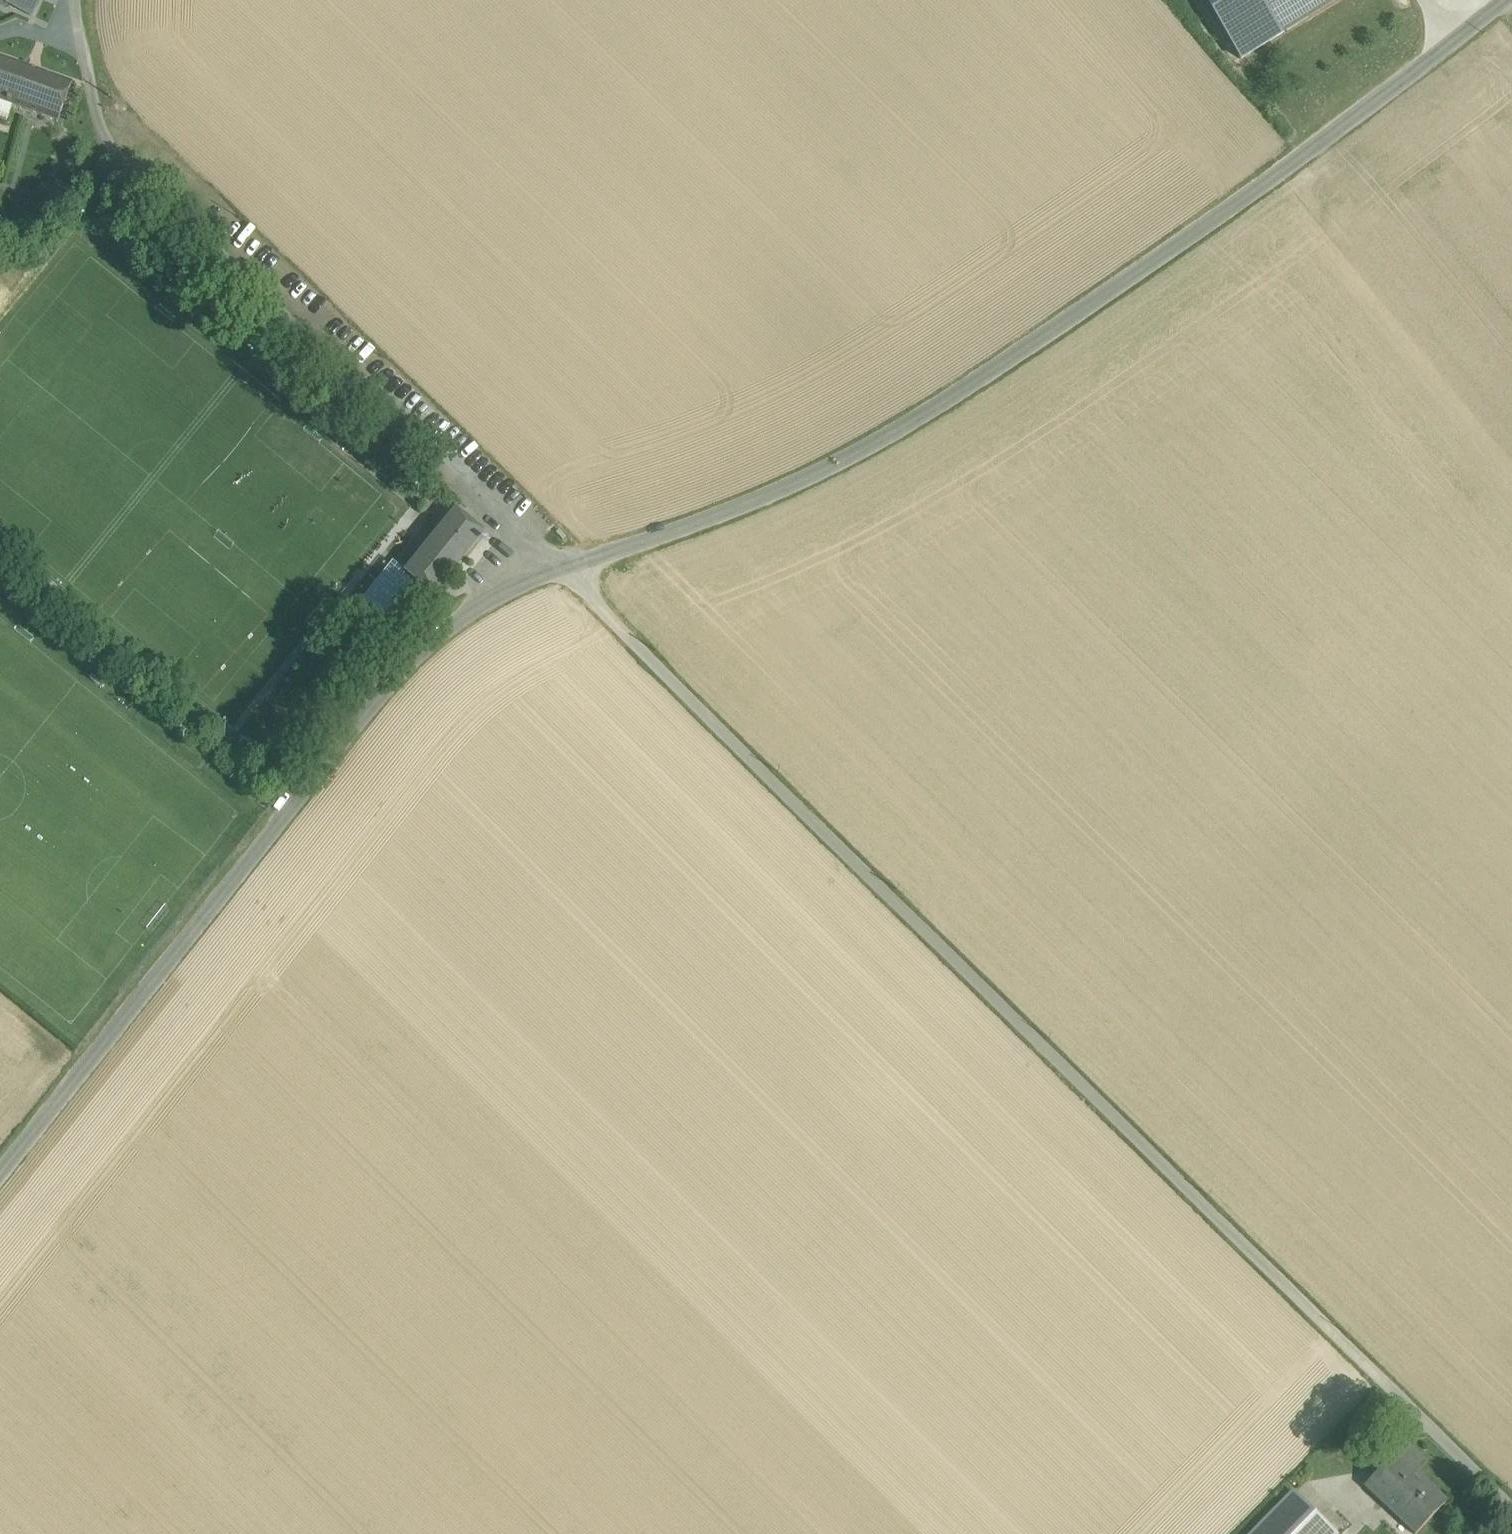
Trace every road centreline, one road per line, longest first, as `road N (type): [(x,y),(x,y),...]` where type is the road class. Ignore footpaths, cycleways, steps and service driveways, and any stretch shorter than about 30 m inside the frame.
road 1 (unclassified): [(562,567),(1511,1504)]
road 2 (unclassified): [(1499,0),(1317,145),(914,421),(797,484),(562,567)]
road 3 (unclassified): [(553,572),(479,604),(385,696),(0,1173)]
road 4 (unclassified): [(553,572),(102,141),(85,0)]

